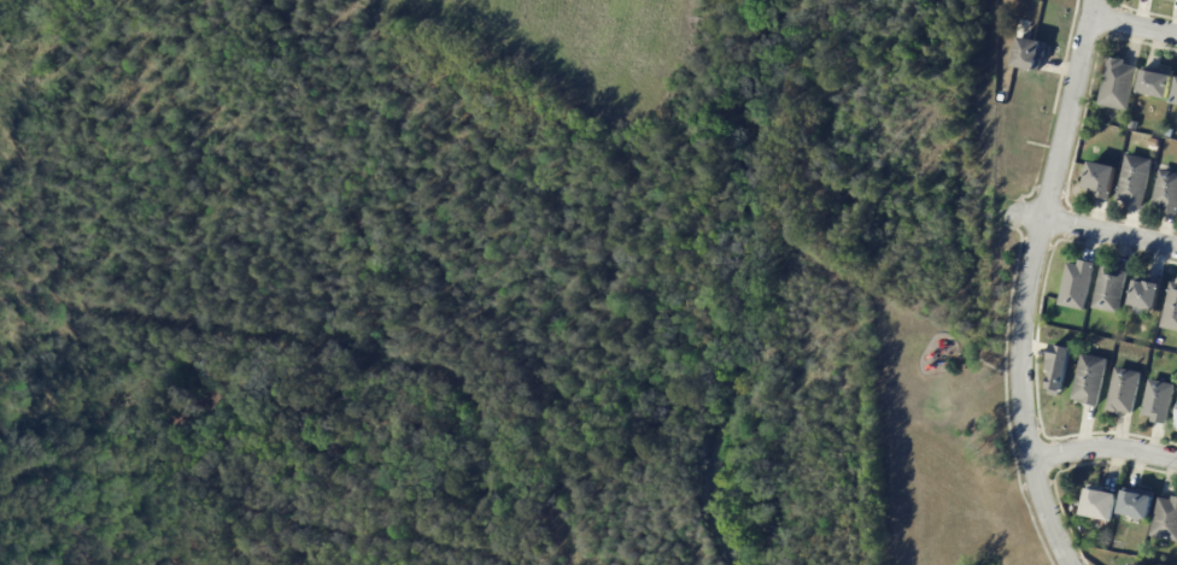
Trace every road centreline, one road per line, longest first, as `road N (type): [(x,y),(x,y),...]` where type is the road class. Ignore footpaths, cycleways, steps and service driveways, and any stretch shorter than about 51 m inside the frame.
road 1 (residential): [(1070,564),(1040,500),(1019,406),(1019,314),(1089,0)]
road 2 (residential): [(1031,457),(1125,446),(1176,457)]
road 3 (residential): [(1176,249),(1041,219)]

